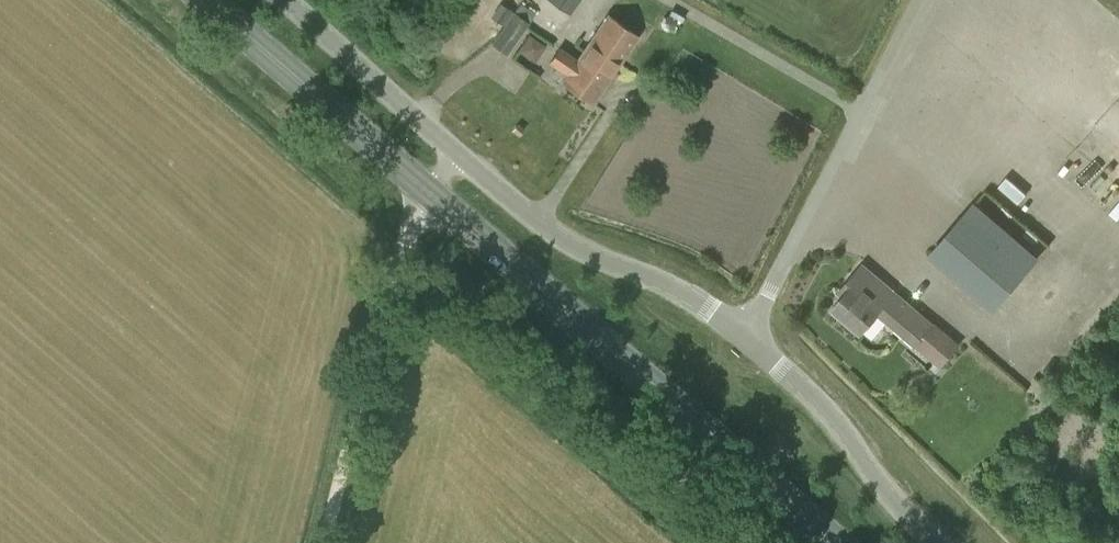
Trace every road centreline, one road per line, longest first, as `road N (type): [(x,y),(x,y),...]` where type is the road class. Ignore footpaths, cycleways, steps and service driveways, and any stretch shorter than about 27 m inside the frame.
road 1 (primary): [(835,542),(207,0)]
road 2 (unclassified): [(749,337),(689,295),(542,226),(276,0)]
road 3 (unclassified): [(749,337),(919,0)]
road 4 (unclassified): [(937,542),(872,475),(811,391),(749,337)]

